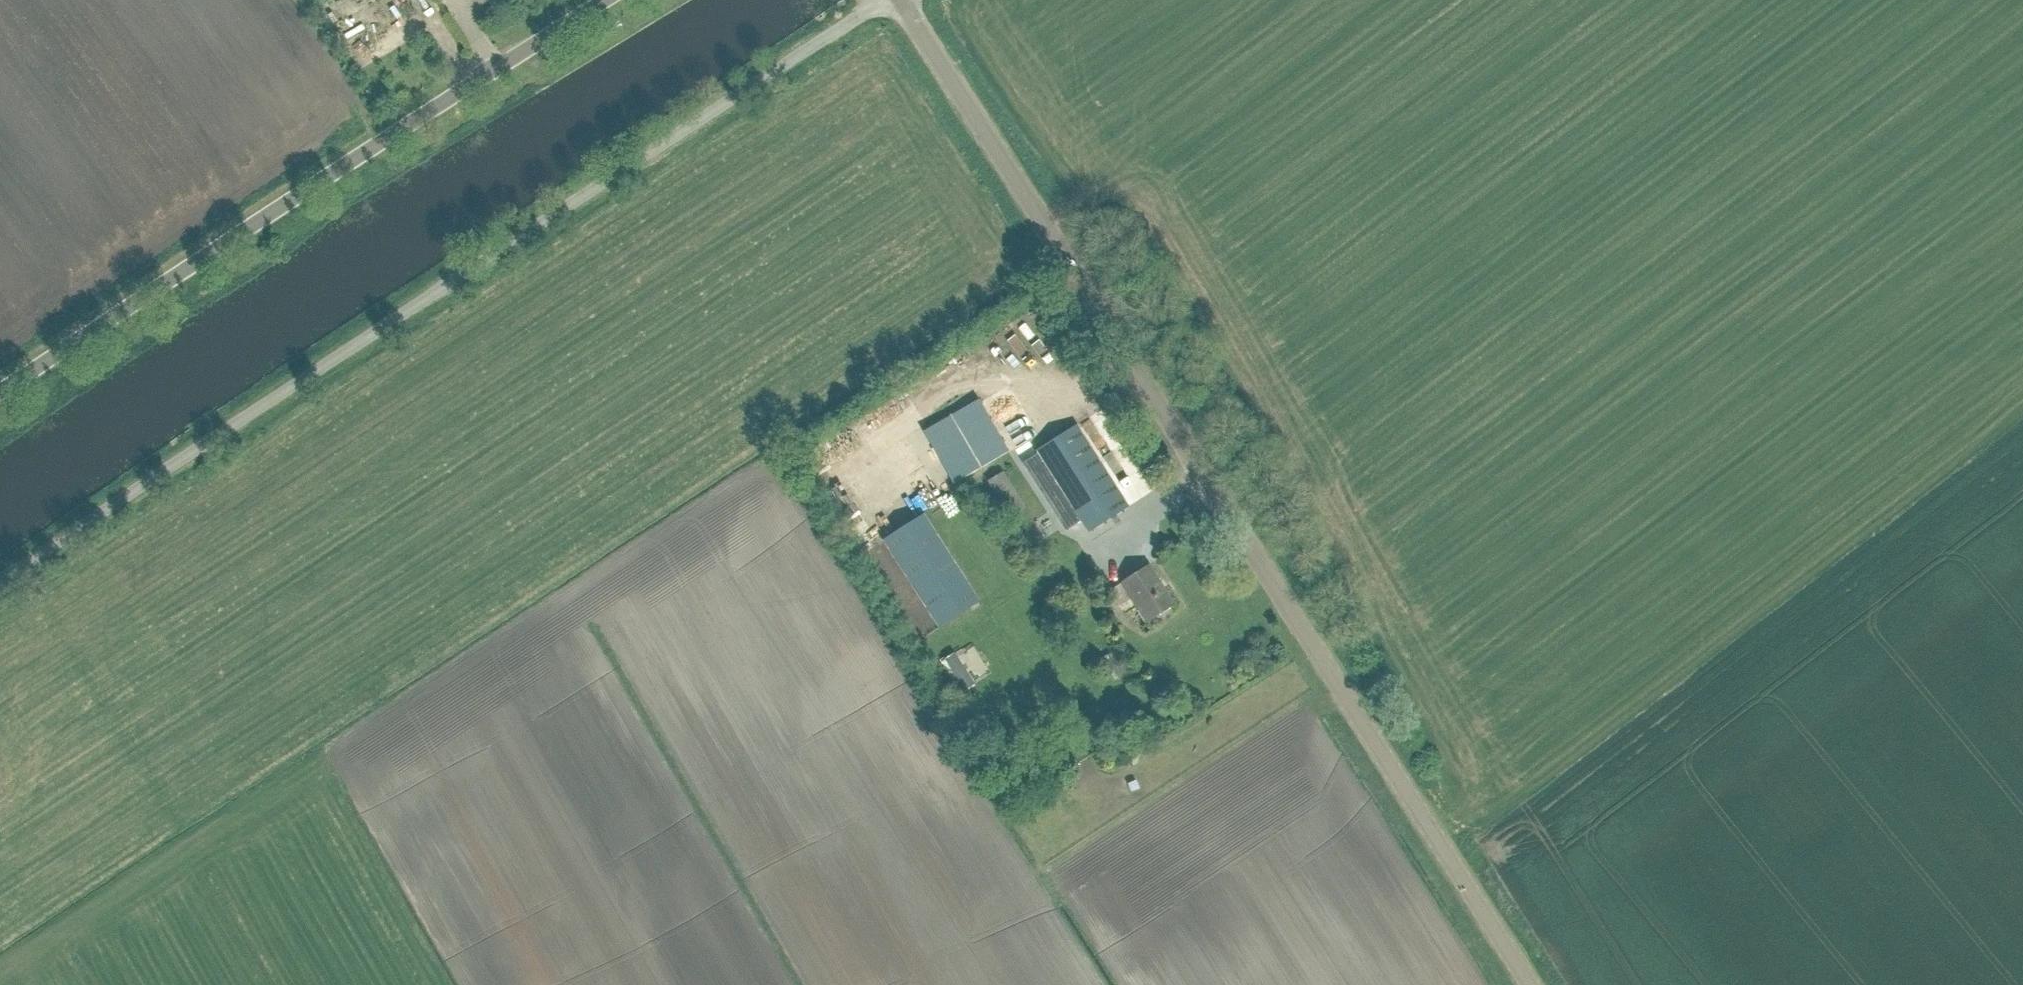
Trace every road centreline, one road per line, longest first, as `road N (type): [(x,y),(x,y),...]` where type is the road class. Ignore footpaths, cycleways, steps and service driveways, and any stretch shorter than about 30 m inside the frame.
road 1 (unclassified): [(1529,984),(899,0)]
road 2 (unclassified): [(0,579),(884,0)]
road 3 (unclassified): [(0,377),(598,0)]

